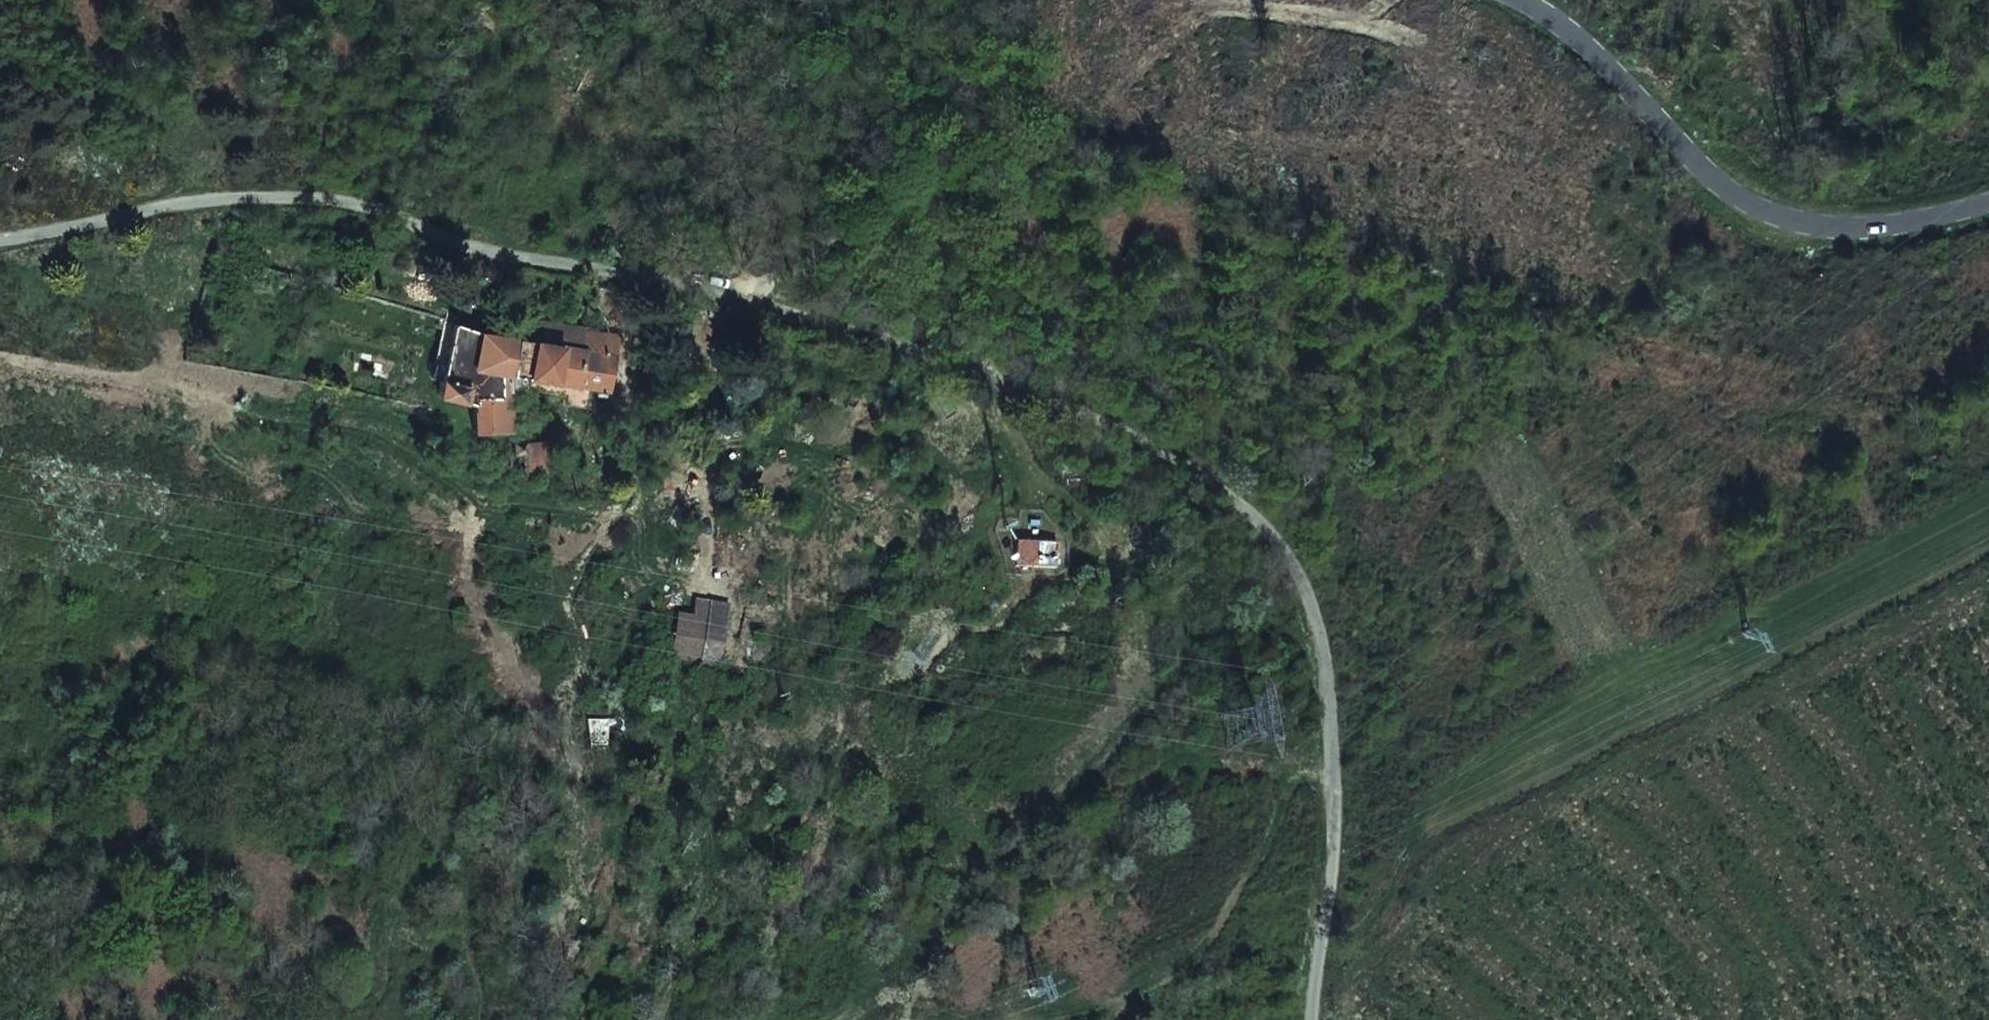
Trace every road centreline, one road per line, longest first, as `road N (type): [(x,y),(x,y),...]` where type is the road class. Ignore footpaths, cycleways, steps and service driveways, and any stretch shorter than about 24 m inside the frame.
road 1 (unclassified): [(0,240),(226,199),(360,205),(469,245),(711,292),(913,348),(1088,414),(1189,465),(1252,515),(1291,559),(1329,676),(1333,862),(1313,1019)]
road 2 (unclassified): [(1519,0),(1593,52),(1701,167),(1743,200),(1789,220),(1854,228),(1988,200)]

